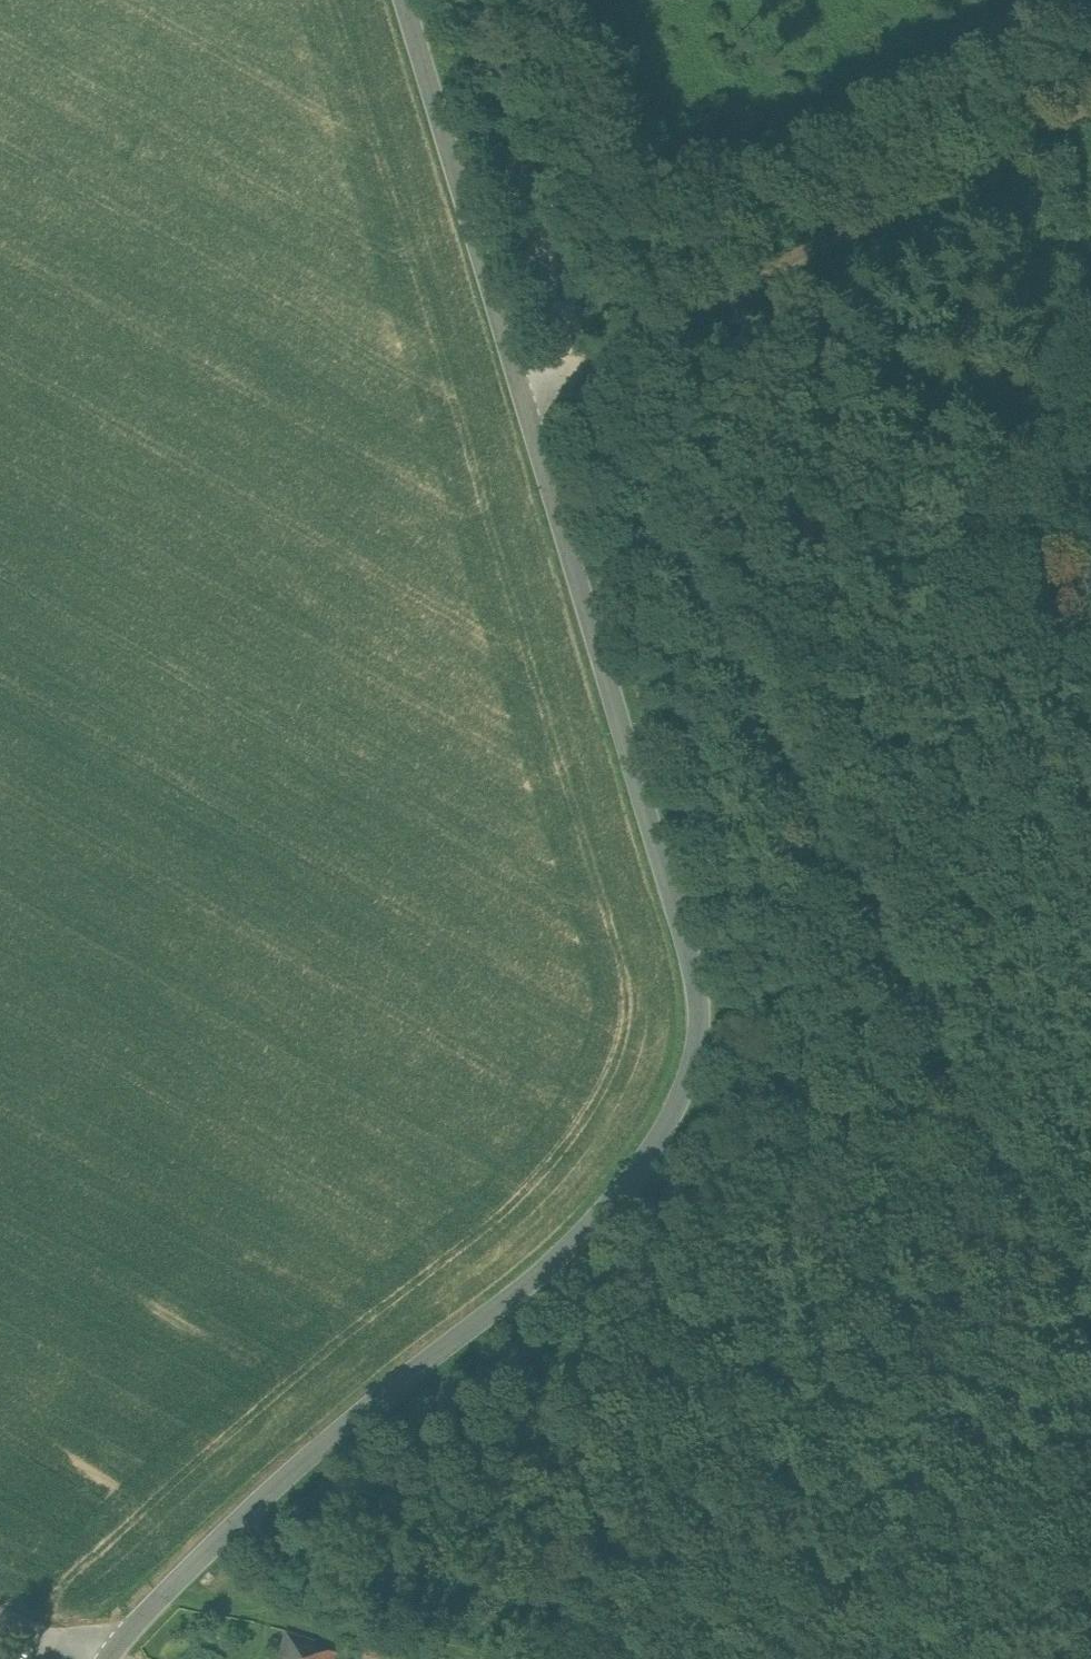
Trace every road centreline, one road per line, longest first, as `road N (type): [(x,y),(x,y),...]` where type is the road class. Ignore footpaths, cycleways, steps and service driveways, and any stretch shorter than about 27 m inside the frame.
road 1 (tertiary): [(98,1658),(259,1499),(519,1296),(624,1189),(687,1084),(698,996),(663,858),(405,0)]
road 2 (track): [(1090,1325),(576,362)]
road 3 (track): [(698,996),(723,925),(777,867),(886,778),(954,633),(1066,485),(1090,480)]
road 4 (track): [(687,1084),(726,1101),(743,1132),(910,1566),(974,1658)]
road 5 (track): [(576,362),(722,303),(1090,103)]
road 6 (track): [(531,1658),(572,1626),(735,1594),(910,1566),(1090,1549)]
road 7 (track): [(167,1590),(293,1618),(259,1499)]
road 8 (track): [(293,1618),(512,1658)]
road 9 (track): [(743,1132),(916,1001)]

